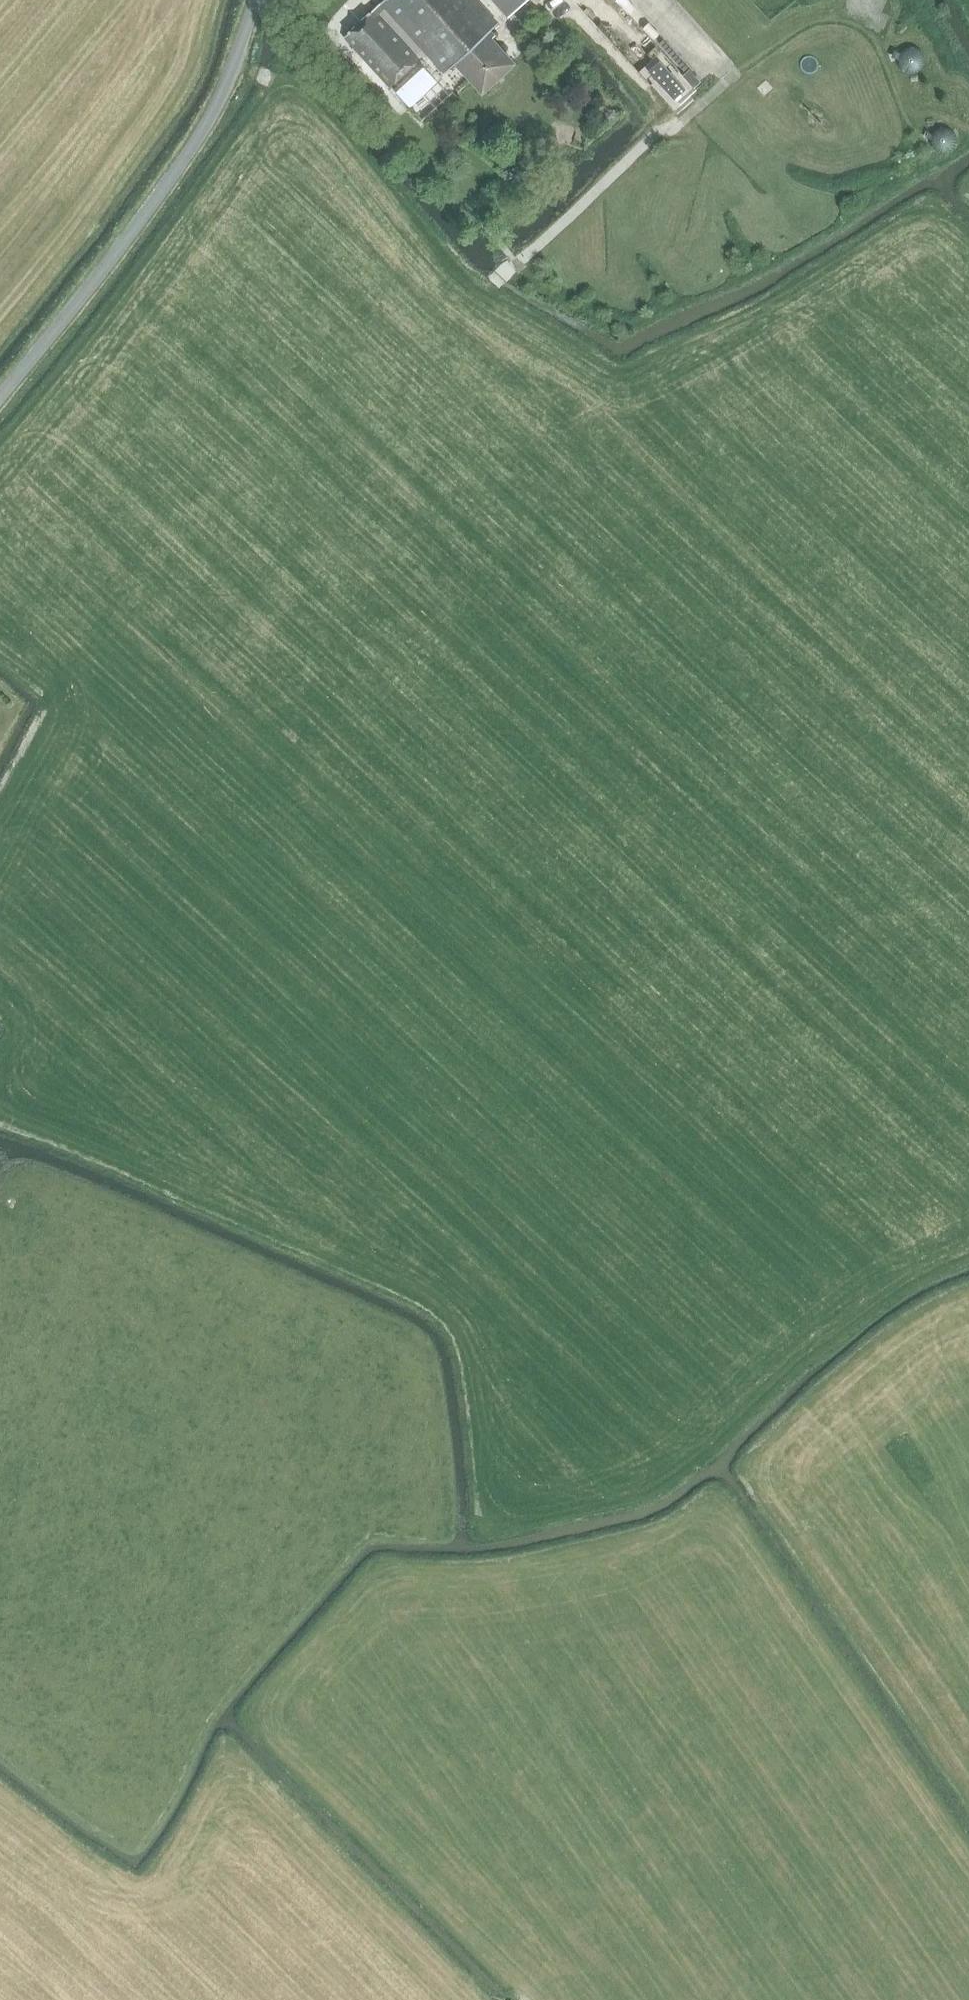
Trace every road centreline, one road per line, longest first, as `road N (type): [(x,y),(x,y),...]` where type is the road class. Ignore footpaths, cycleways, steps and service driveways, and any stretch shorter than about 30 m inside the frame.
road 1 (unclassified): [(0,394),(209,119),(255,0)]

